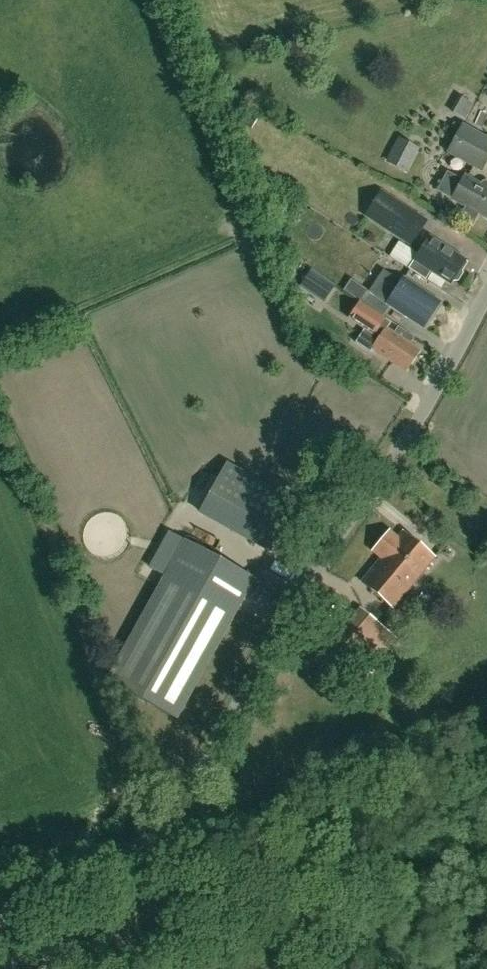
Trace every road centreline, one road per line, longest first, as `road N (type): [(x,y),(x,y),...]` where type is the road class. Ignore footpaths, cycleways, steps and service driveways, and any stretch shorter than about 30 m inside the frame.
road 1 (unclassified): [(0,908),(129,855),(172,822),(486,299)]

